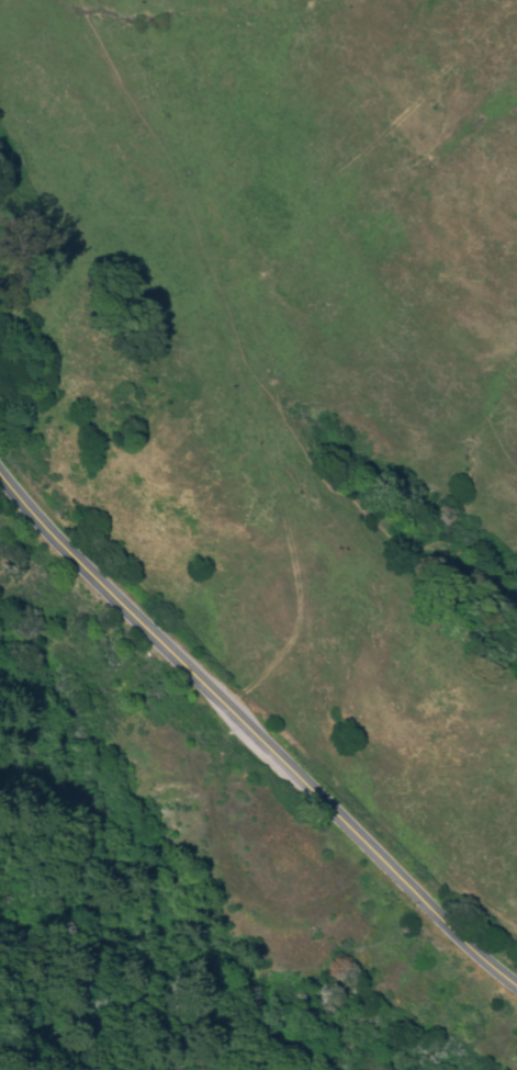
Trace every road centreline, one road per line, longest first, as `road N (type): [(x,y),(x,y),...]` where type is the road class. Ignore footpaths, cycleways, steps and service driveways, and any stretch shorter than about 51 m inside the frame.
road 1 (track): [(226,711),(291,644),(297,612),(288,542),(244,388),(184,314),(225,266),(297,209),(372,171),(440,120),(510,0)]
road 2 (primary): [(516,989),(226,711)]
road 3 (primary): [(226,711),(41,526),(0,473)]

